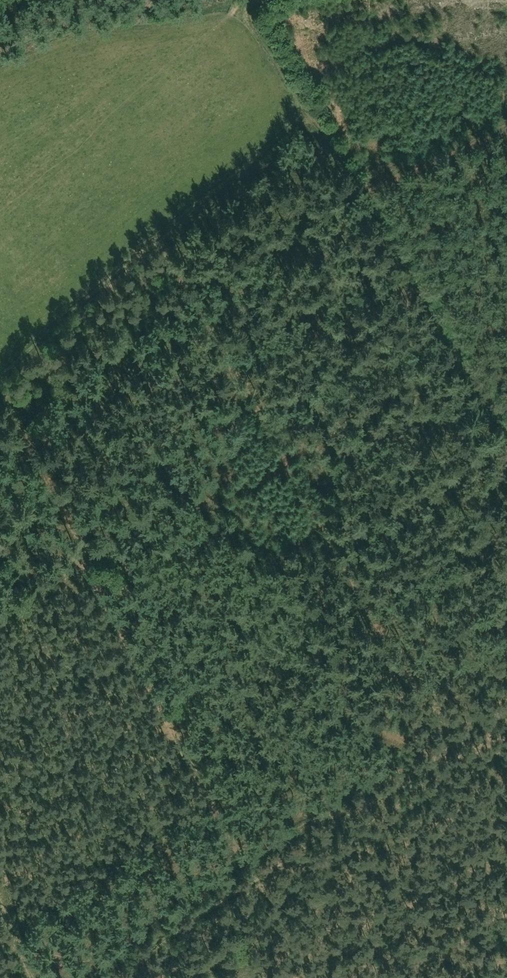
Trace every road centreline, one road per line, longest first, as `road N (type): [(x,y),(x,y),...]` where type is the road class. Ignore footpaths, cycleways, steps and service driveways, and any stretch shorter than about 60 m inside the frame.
road 1 (track): [(0,375),(310,116),(256,19),(262,0)]
road 2 (track): [(99,977),(506,719)]

